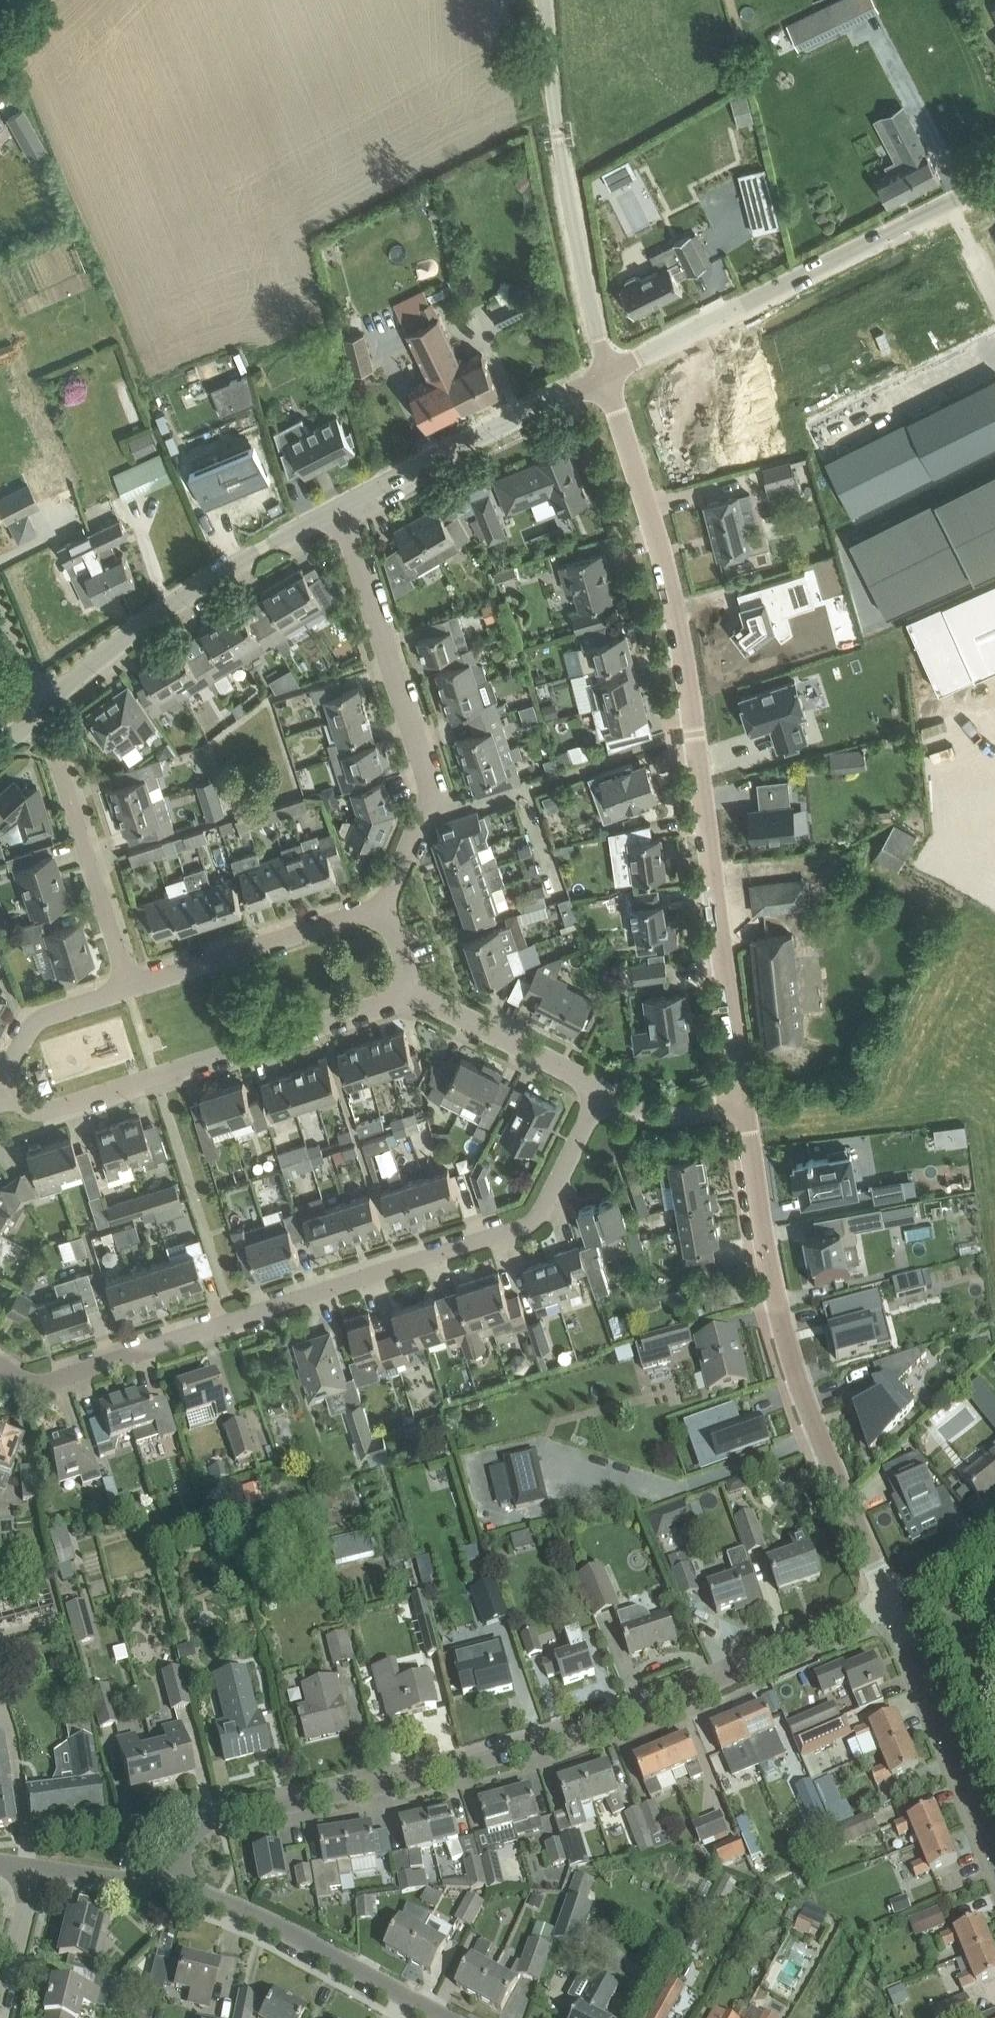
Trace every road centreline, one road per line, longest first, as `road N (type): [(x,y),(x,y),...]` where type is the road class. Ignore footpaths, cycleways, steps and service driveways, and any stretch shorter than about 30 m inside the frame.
road 1 (residential): [(177,1883),(180,1857),(198,1829),(226,1813),(536,1742),(689,1690),(892,1603)]
road 2 (unclassified): [(744,1103),(687,668),(608,373)]
road 3 (residential): [(0,1366),(45,1381),(532,1224),(603,1090)]
road 4 (unclassified): [(892,1603),(788,1360),(744,1103)]
road 5 (residential): [(0,1094),(29,1109),(58,1109),(414,995)]
road 6 (unclassified): [(608,373),(994,179)]
road 7 (residential): [(385,908),(430,793),(340,509)]
road 8 (unclassified): [(608,373),(570,202),(544,0)]
road 9 (unclassified): [(38,710),(173,603),(340,509)]
road 10 (unclassified): [(446,2017),(240,1907),(177,1883)]
road 11 (unclassified): [(340,509),(608,373)]
road 12 (residential): [(128,988),(38,710)]
road 13 (unclassified): [(994,1857),(892,1603)]
road 14 (residential): [(128,988),(385,908)]
road 15 (residential): [(603,1090),(414,995)]
road 16 (residential): [(0,1082),(30,1028),(49,1013),(128,988)]
road 17 (residential): [(0,2012),(33,1866)]
road 18 (residential): [(744,1103),(664,1114),(603,1090)]
road 19 (unclassified): [(177,1883),(33,1866)]
road 20 (residential): [(892,1603),(994,1524)]

